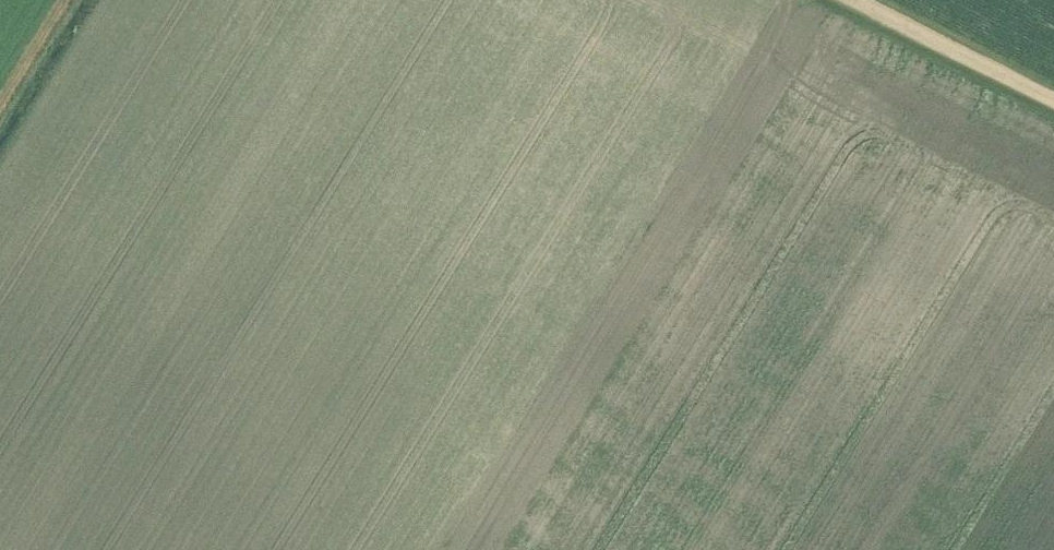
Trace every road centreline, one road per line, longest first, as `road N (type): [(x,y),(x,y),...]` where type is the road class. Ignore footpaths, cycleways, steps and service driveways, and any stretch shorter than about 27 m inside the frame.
road 1 (track): [(1053,100),(854,0)]

